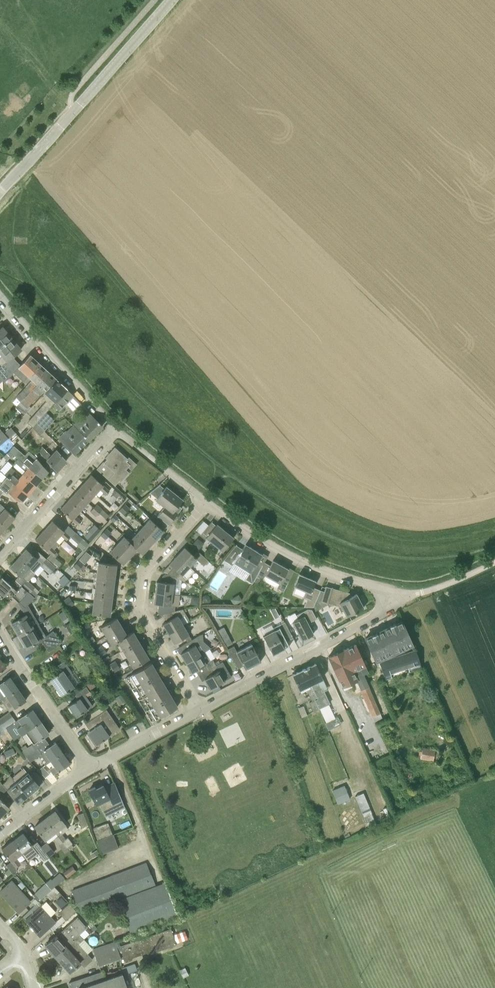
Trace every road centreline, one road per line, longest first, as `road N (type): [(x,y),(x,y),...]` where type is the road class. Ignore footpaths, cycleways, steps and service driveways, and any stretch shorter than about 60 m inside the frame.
road 1 (tertiary): [(0,194),(170,0)]
road 2 (residential): [(202,707),(431,590)]
road 3 (residential): [(202,707),(151,623),(146,583),(150,567),(209,500)]
road 4 (residential): [(431,590),(319,567),(209,500)]
road 5 (residential): [(0,558),(117,422)]
road 6 (residential): [(117,422),(0,298)]
road 7 (residential): [(95,761),(0,625)]
road 8 (residential): [(209,500),(117,422)]

